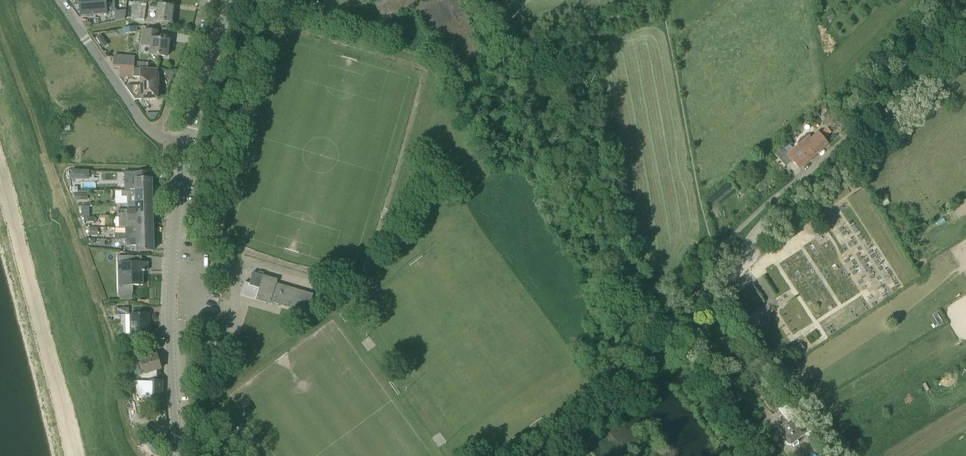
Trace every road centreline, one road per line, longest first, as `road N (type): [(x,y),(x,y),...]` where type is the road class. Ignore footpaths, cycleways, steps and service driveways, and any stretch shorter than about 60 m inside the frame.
road 1 (track): [(787,446),(769,416),(716,366),(696,295),(719,249),(789,187)]
road 2 (tertiary): [(179,455),(172,265),(189,143)]
road 3 (unclassified): [(0,175),(77,455)]
road 4 (residential): [(789,187),(836,148),(949,0)]
road 5 (residential): [(157,132),(138,117),(60,0)]
road 6 (tertiary): [(189,143),(236,0)]
road 7 (residential): [(157,132),(194,47),(203,0)]

